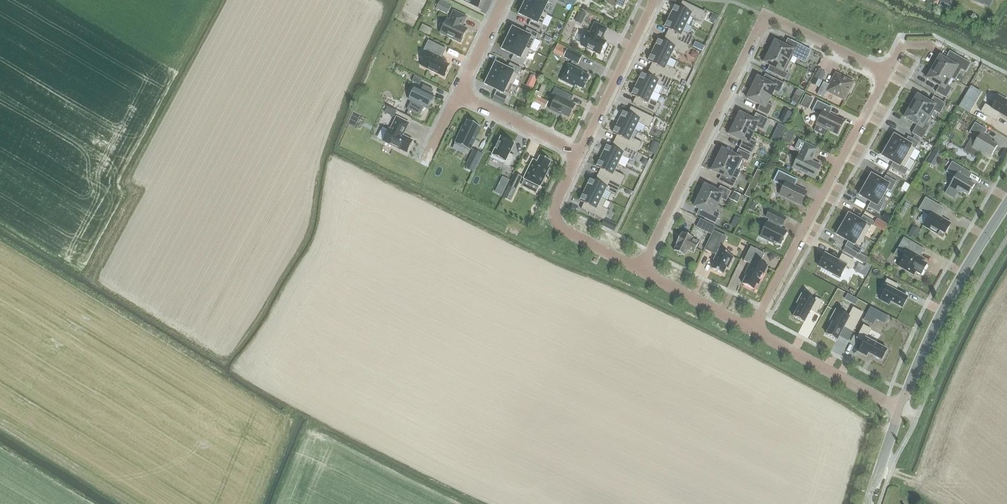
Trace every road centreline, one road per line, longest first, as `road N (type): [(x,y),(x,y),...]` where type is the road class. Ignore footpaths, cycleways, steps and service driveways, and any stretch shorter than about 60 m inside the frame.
road 1 (residential): [(639,269),(764,17),(887,73)]
road 2 (residential): [(887,73),(751,329)]
road 3 (secondary): [(898,408),(1006,202)]
road 4 (residential): [(654,0),(580,154)]
road 5 (residential): [(580,154),(554,216),(563,229),(639,269)]
road 6 (residential): [(751,329),(898,408)]
road 7 (residential): [(458,95),(580,154)]
road 8 (residential): [(639,269),(751,329)]

